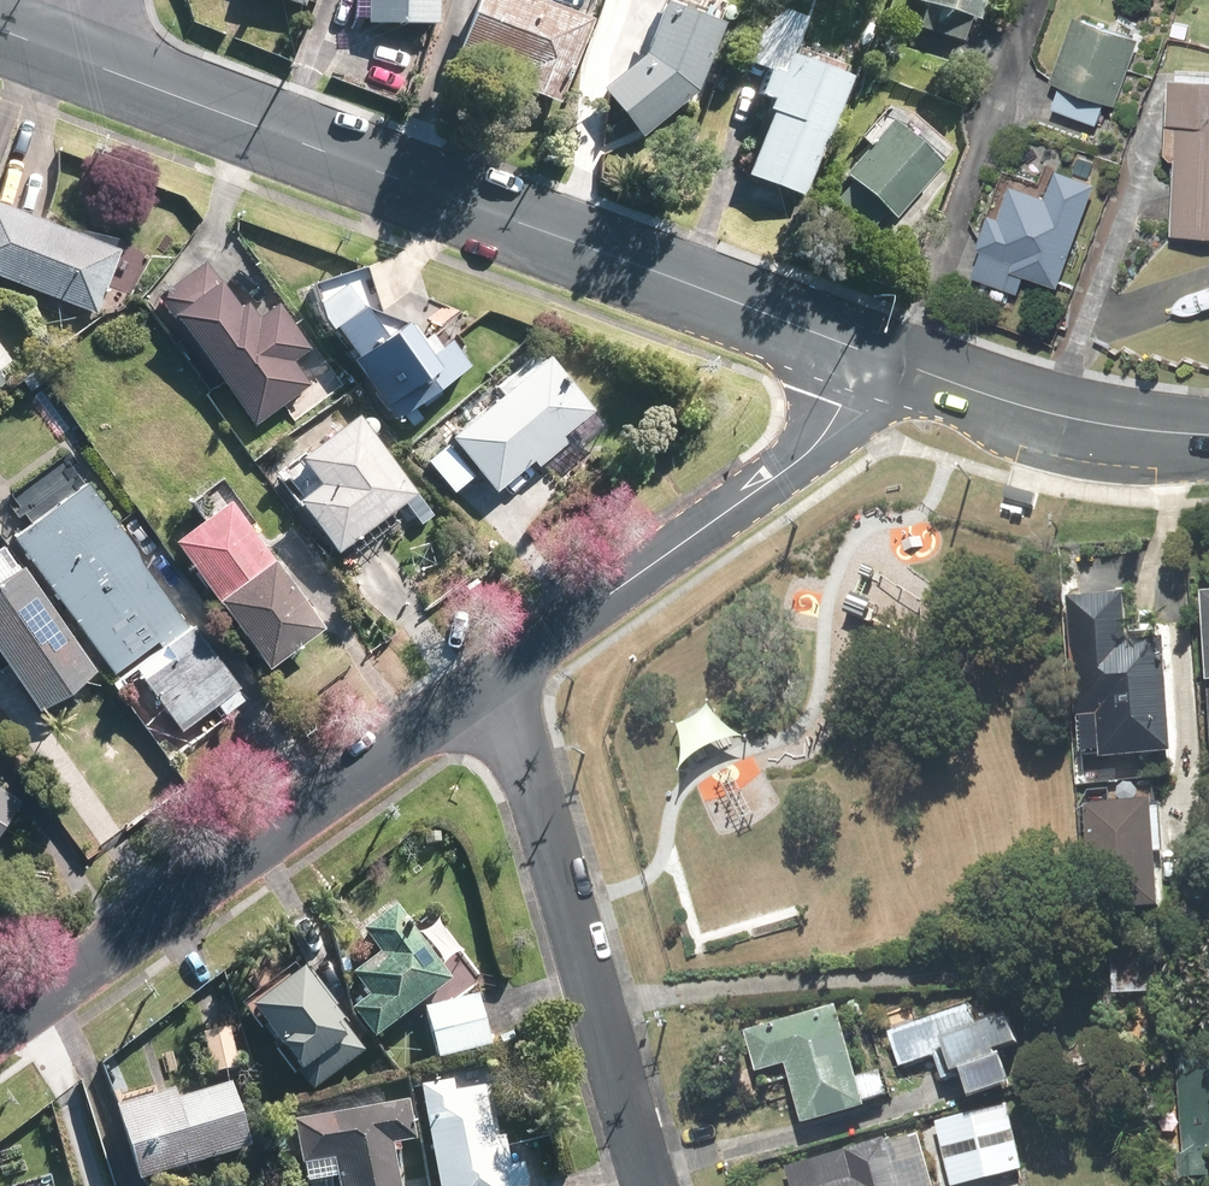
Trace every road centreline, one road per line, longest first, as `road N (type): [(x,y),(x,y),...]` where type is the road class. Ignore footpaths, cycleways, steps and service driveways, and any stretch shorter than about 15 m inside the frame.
road 1 (residential): [(83,61),(870,351)]
road 2 (residential): [(0,1025),(477,685)]
road 3 (residential): [(477,685),(521,762),(646,1185)]
road 4 (residential): [(477,685),(802,458),(826,435),(870,351)]
road 5 (residential): [(870,351),(1052,410),(1208,436)]

